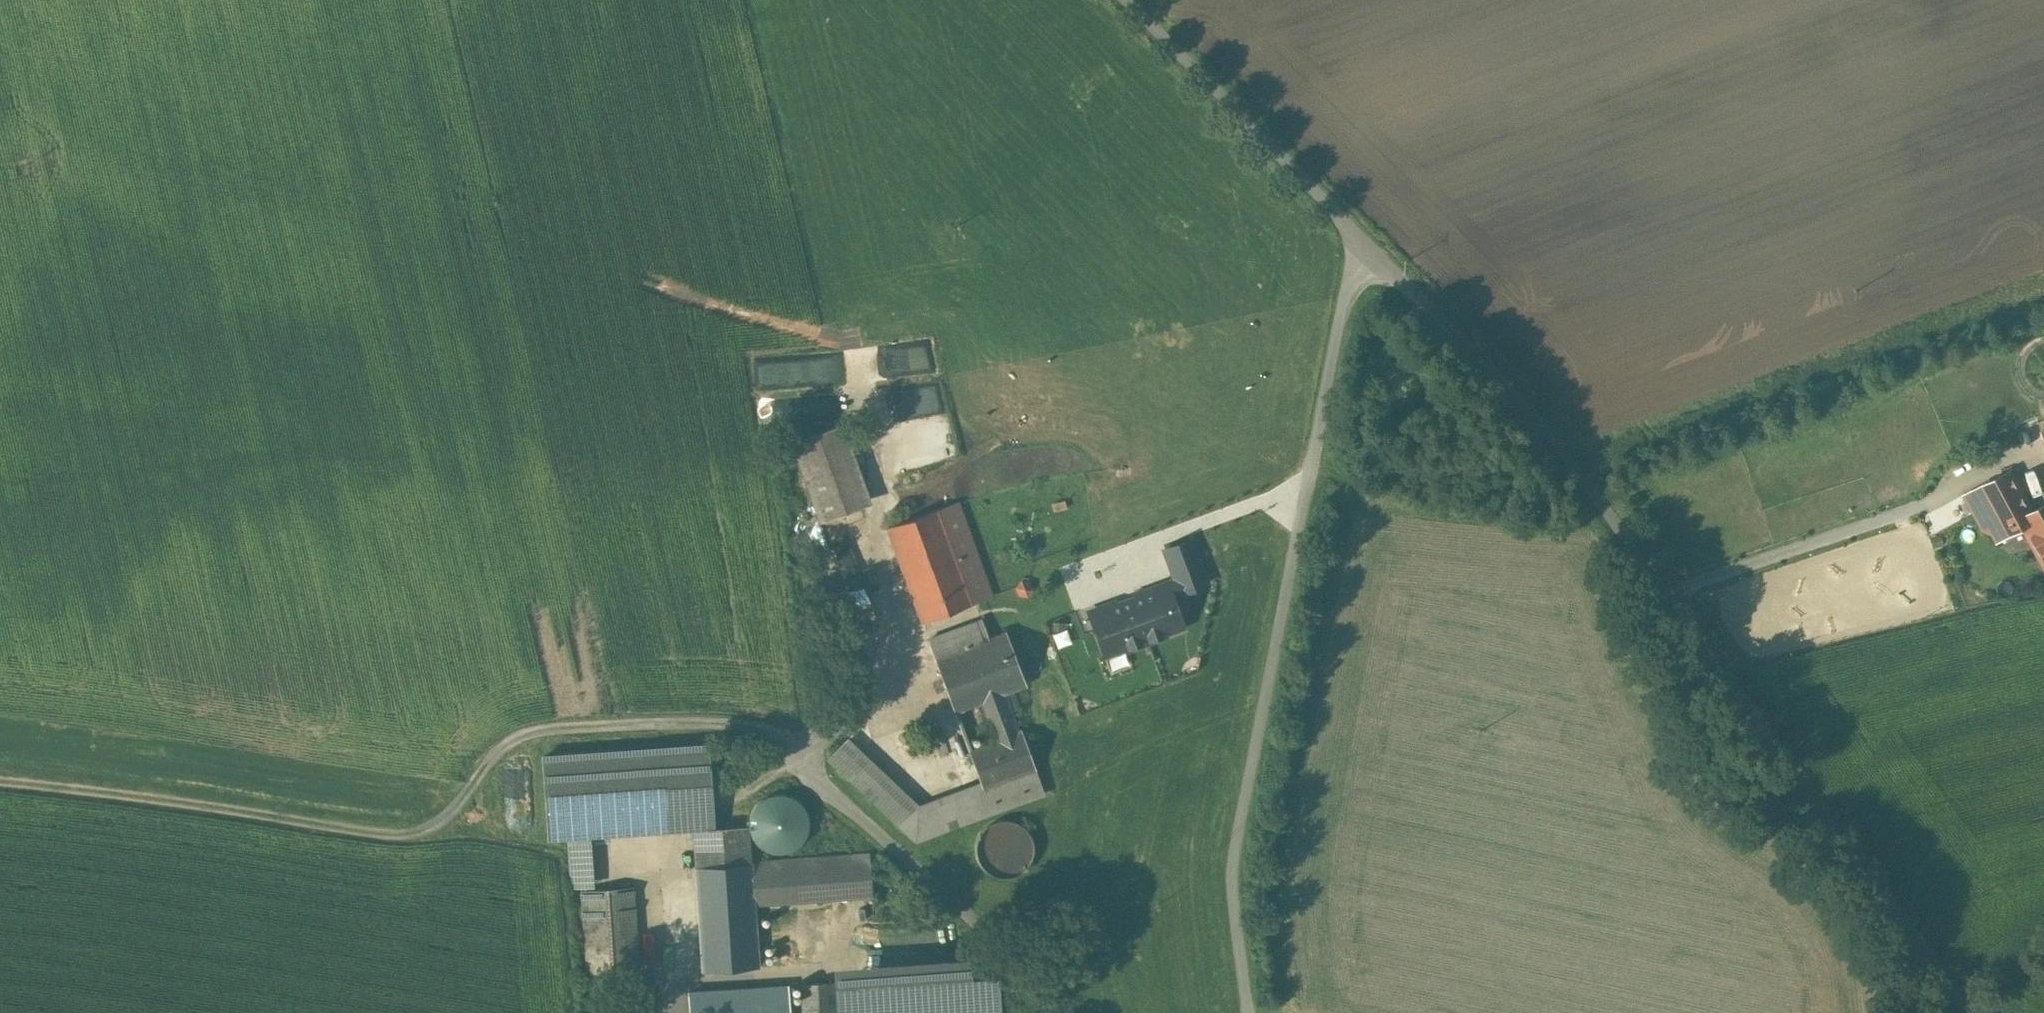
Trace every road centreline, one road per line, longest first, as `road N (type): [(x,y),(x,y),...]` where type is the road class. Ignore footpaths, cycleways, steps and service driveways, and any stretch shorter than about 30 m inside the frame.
road 1 (unclassified): [(1972,1012),(1542,415),(1361,232)]
road 2 (track): [(0,781),(389,835),(441,827),(506,743),(535,731),(676,720),(765,728),(798,751)]
road 3 (unclassified): [(1361,232),(1234,862),(1250,1012)]
road 4 (unclassified): [(1361,232),(1134,0)]

